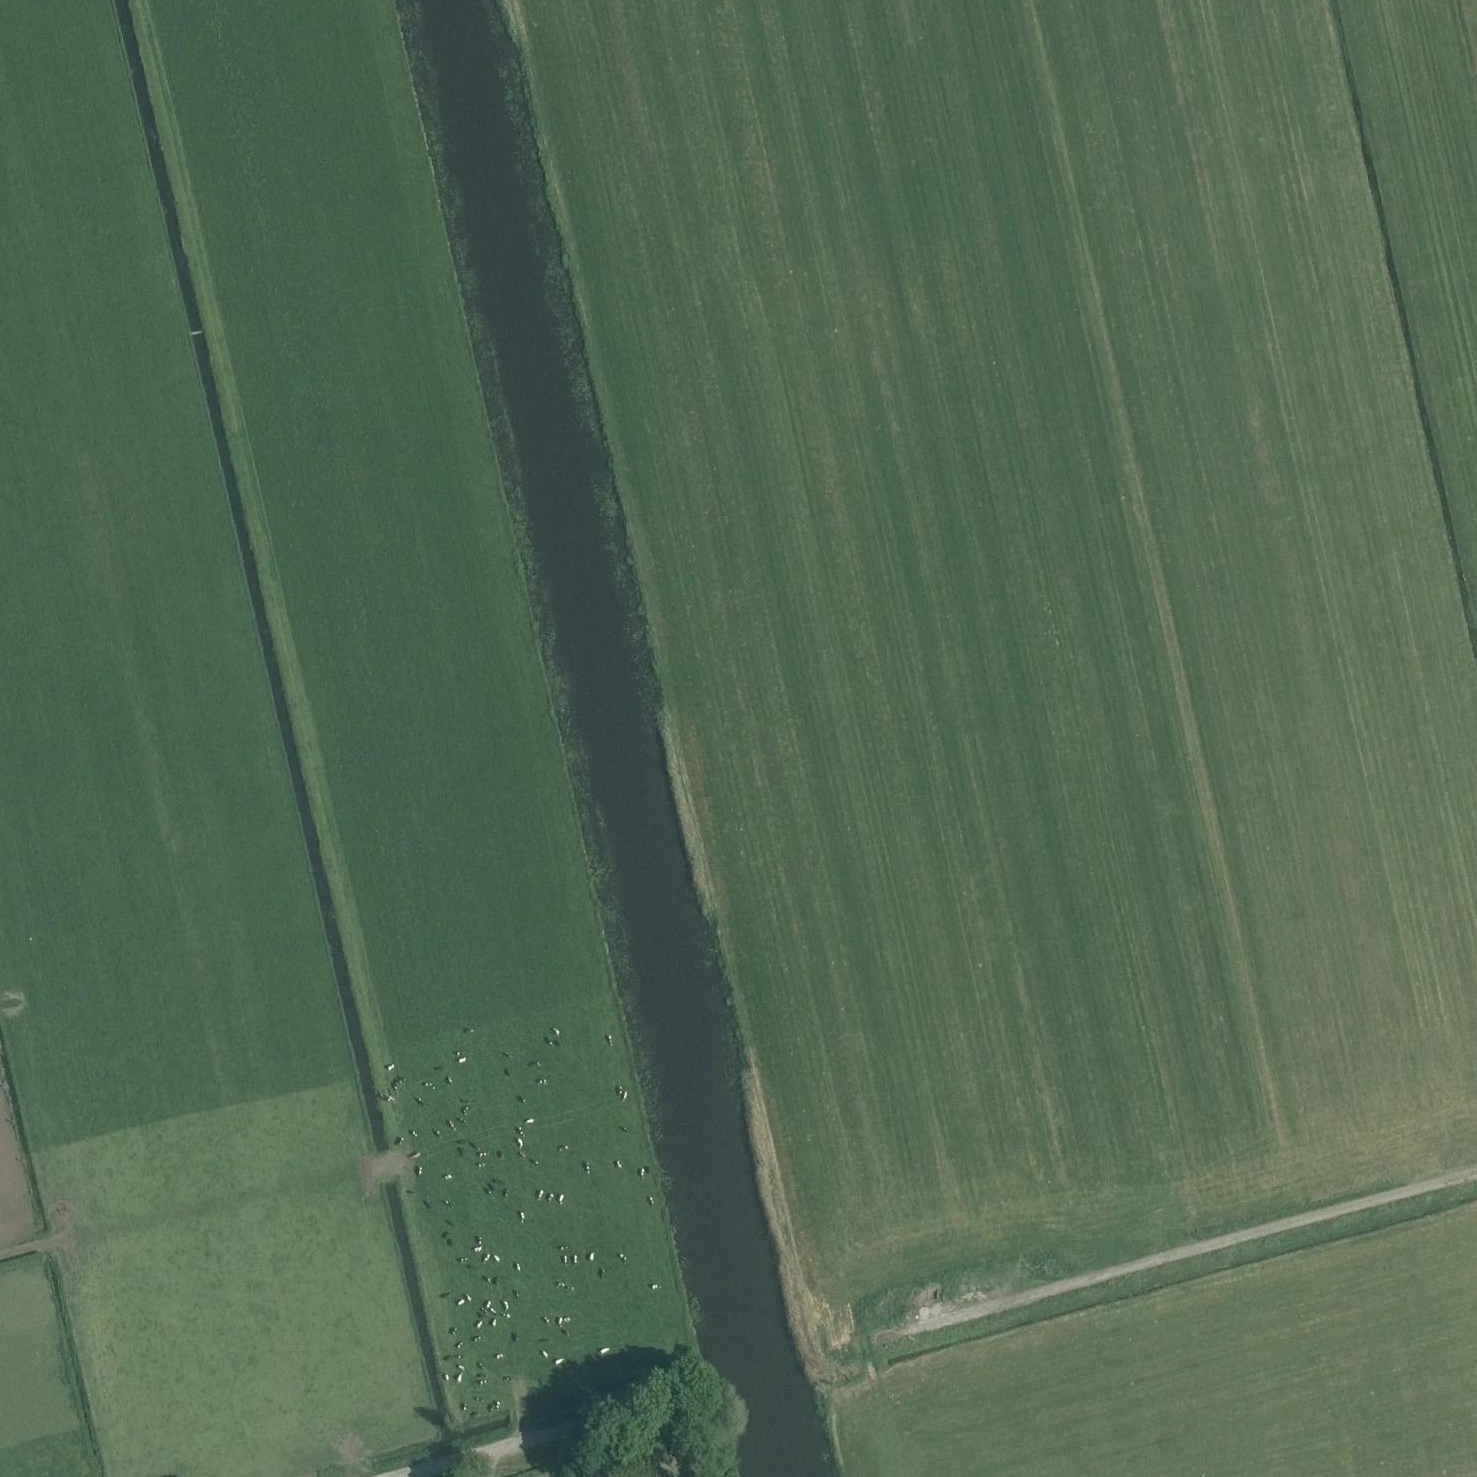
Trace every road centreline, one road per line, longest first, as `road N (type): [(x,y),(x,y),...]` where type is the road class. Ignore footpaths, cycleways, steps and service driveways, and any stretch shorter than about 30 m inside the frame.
road 1 (unclassified): [(873,1341),(1476,1172)]
road 2 (unclassified): [(396,1476),(634,1409)]

